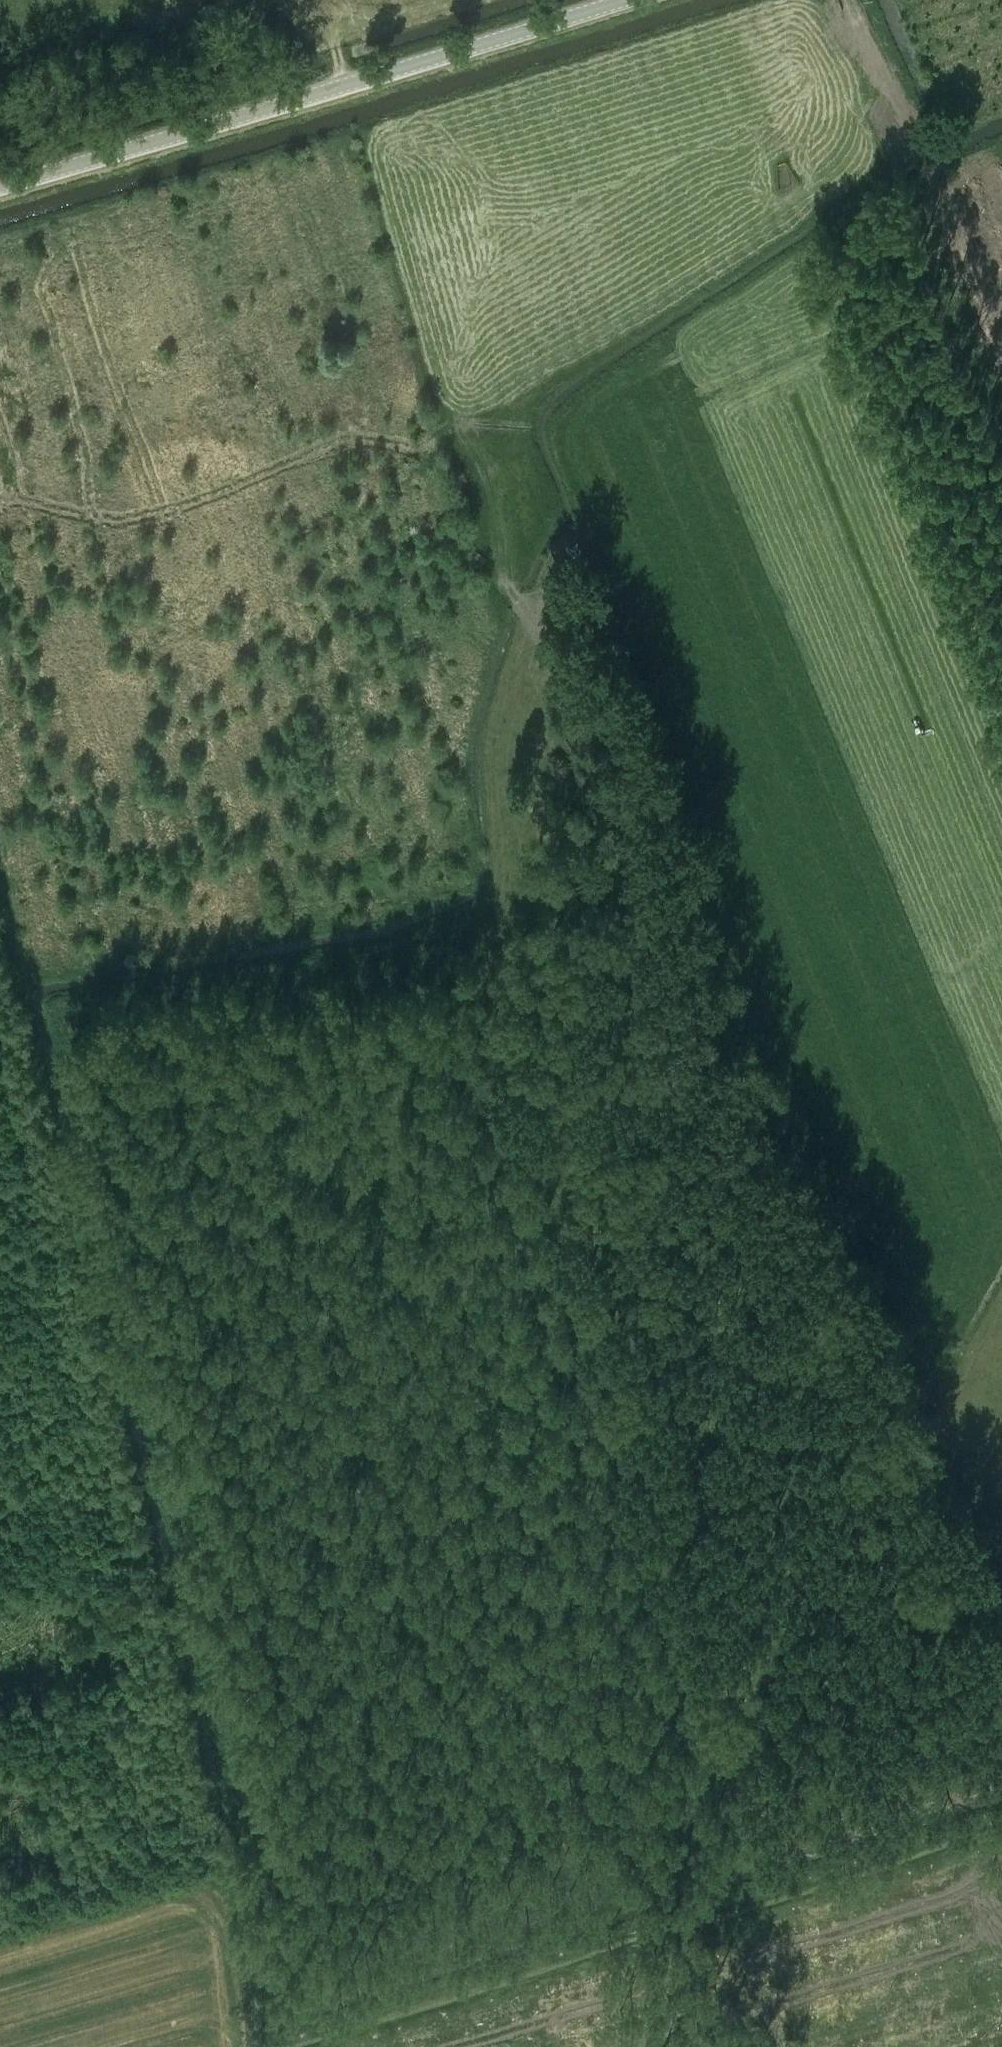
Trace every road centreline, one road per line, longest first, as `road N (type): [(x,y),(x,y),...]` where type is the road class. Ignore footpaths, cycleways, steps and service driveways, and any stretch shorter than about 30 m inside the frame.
road 1 (unclassified): [(0,189),(648,0)]

